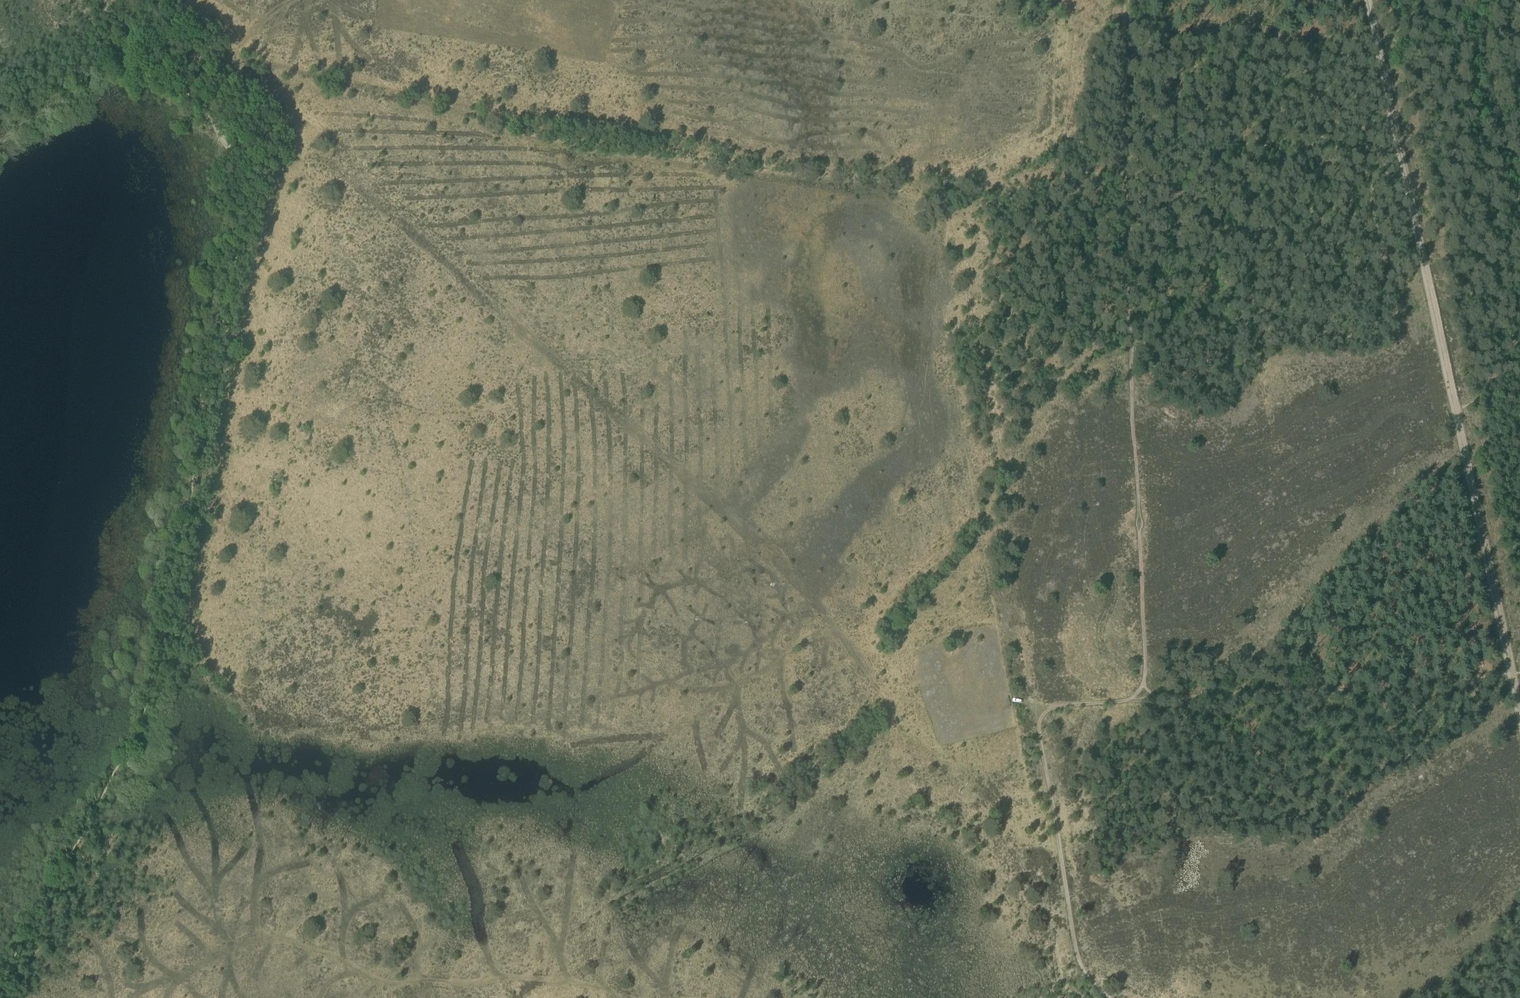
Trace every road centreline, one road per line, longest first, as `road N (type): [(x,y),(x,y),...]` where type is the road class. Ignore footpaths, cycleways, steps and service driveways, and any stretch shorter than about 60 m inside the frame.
road 1 (track): [(1372,0),(1519,692)]
road 2 (track): [(1516,672),(1130,702)]

